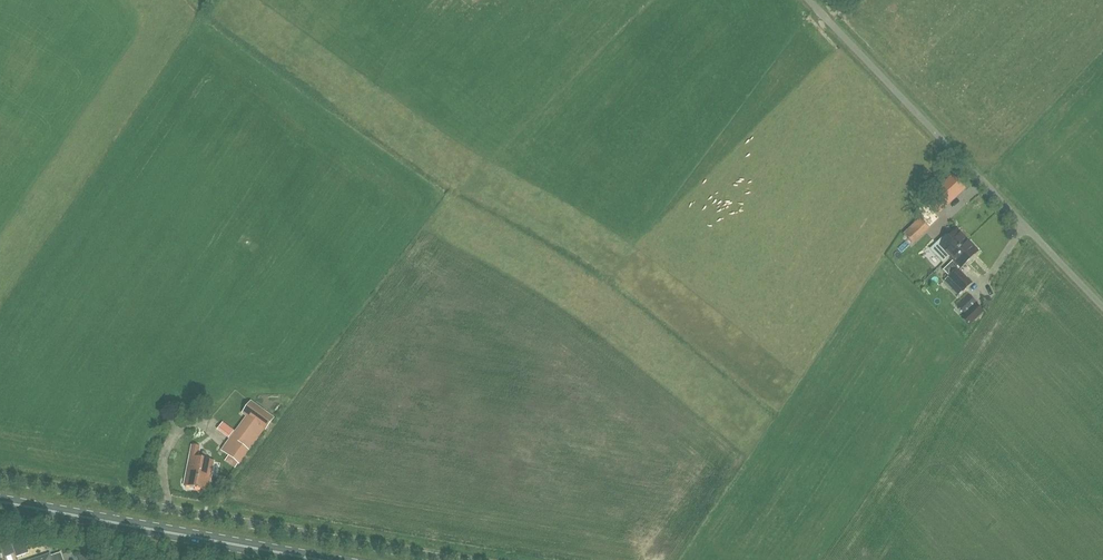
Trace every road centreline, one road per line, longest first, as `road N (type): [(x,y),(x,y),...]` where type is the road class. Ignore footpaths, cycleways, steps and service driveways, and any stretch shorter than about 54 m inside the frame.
road 1 (unclassified): [(464,559),(0,478)]
road 2 (unclassified): [(1102,308),(807,0)]
road 3 (primary): [(320,559),(0,503)]

